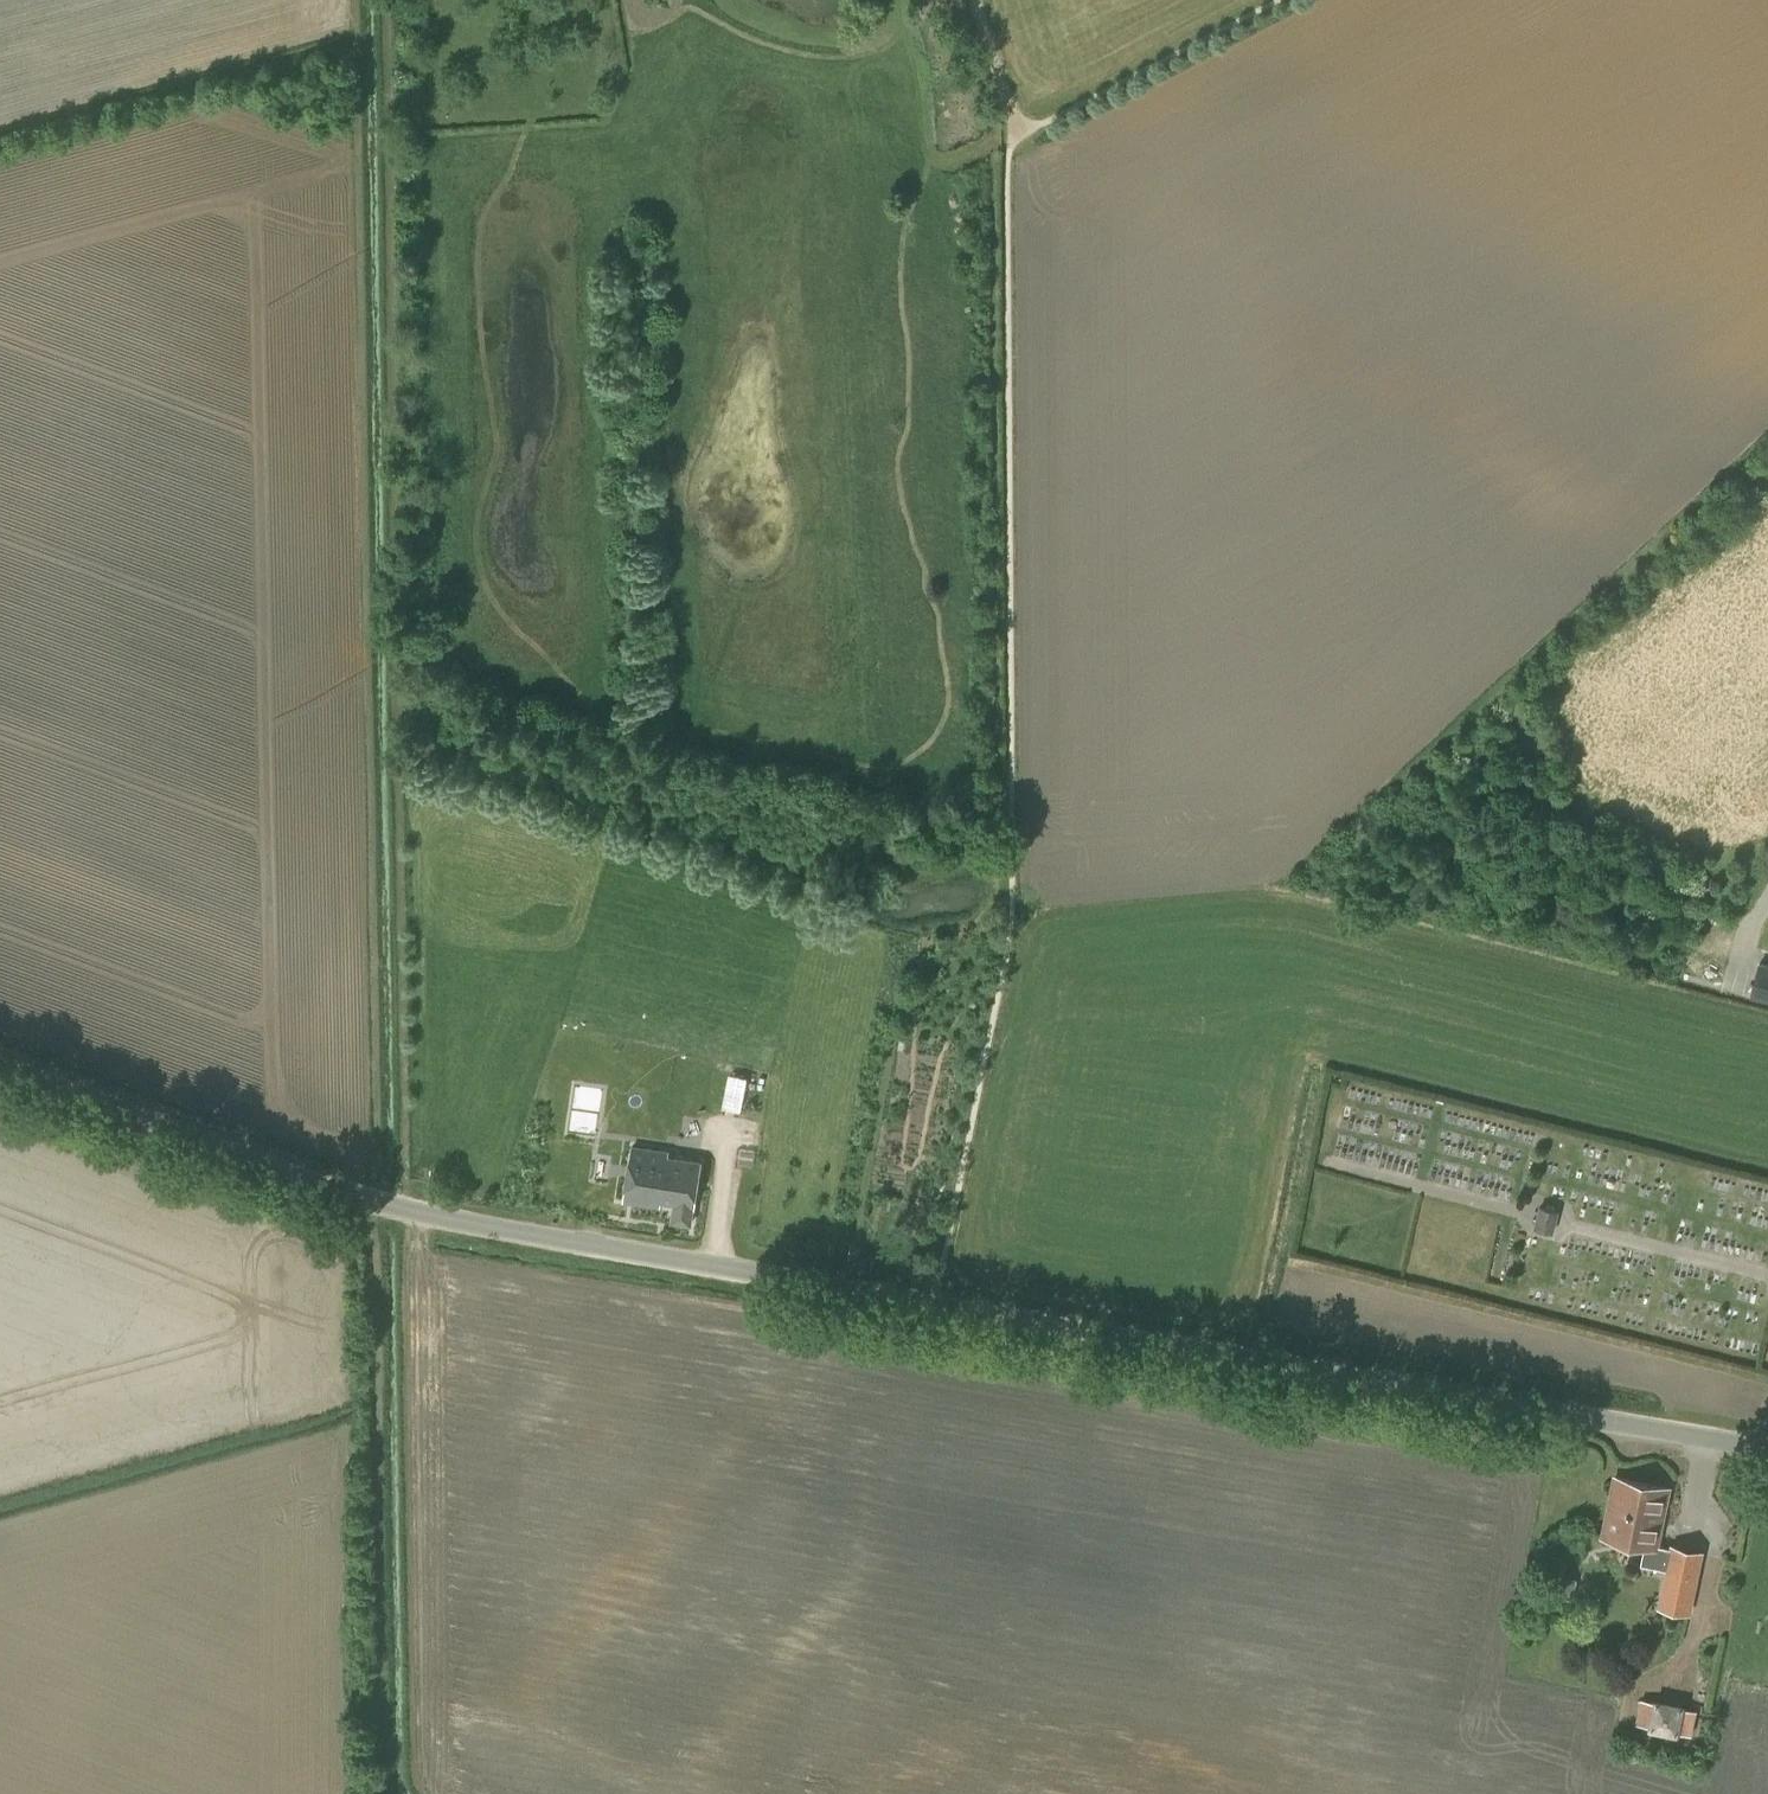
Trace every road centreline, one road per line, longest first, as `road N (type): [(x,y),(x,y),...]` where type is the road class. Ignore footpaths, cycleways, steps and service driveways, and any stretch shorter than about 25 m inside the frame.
road 1 (unclassified): [(1767,1447),(387,1204),(0,1061)]
road 2 (unclassified): [(1019,136),(976,0)]

